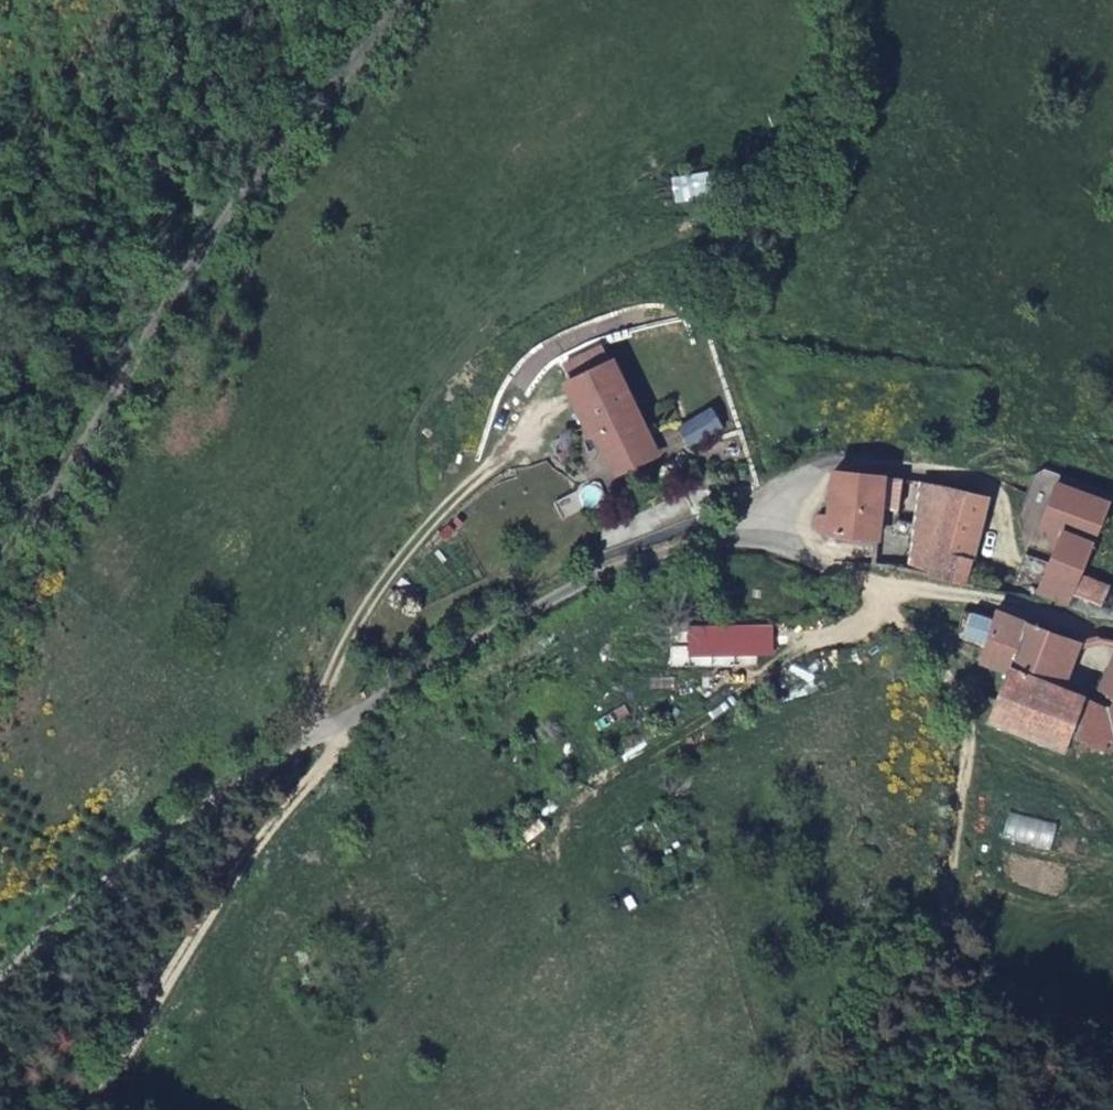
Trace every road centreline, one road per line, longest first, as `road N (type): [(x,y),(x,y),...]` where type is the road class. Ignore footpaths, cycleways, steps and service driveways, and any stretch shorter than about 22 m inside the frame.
road 1 (unclassified): [(867,585),(761,542),(681,546),(621,566),(456,650),(258,772),(109,880),(0,990)]
road 2 (track): [(1009,1109),(947,911),(968,761),(959,684),(932,640),(867,585),(1032,610),(1086,628)]
road 3 (unclassified): [(0,597),(235,215),(406,0)]
road 4 (track): [(326,730),(330,747),(317,777),(213,914),(95,1109)]
road 5 (track): [(317,735),(314,711),(370,602),(474,477),(552,408)]

